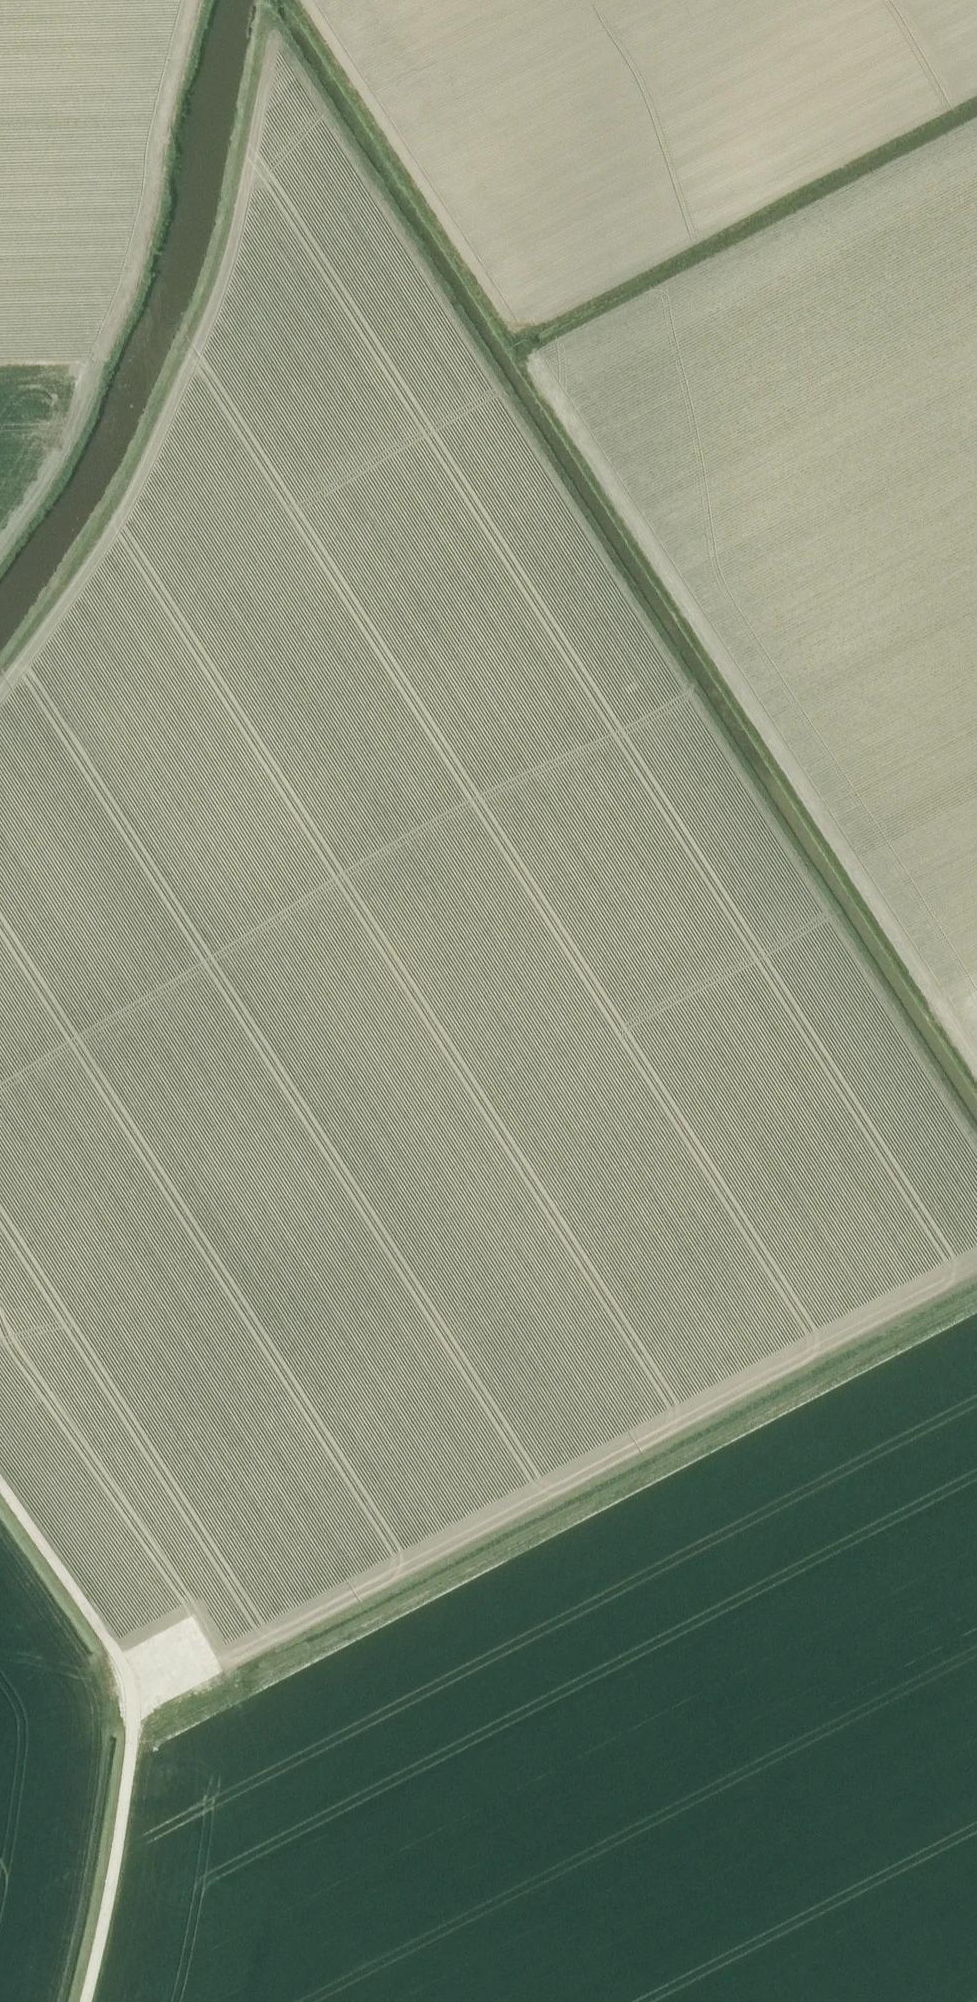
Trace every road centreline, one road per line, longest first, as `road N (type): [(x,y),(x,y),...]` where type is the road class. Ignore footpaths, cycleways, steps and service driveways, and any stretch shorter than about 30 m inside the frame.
road 1 (unclassified): [(84,2001),(113,1878),(133,1704),(104,1633),(0,1482)]

